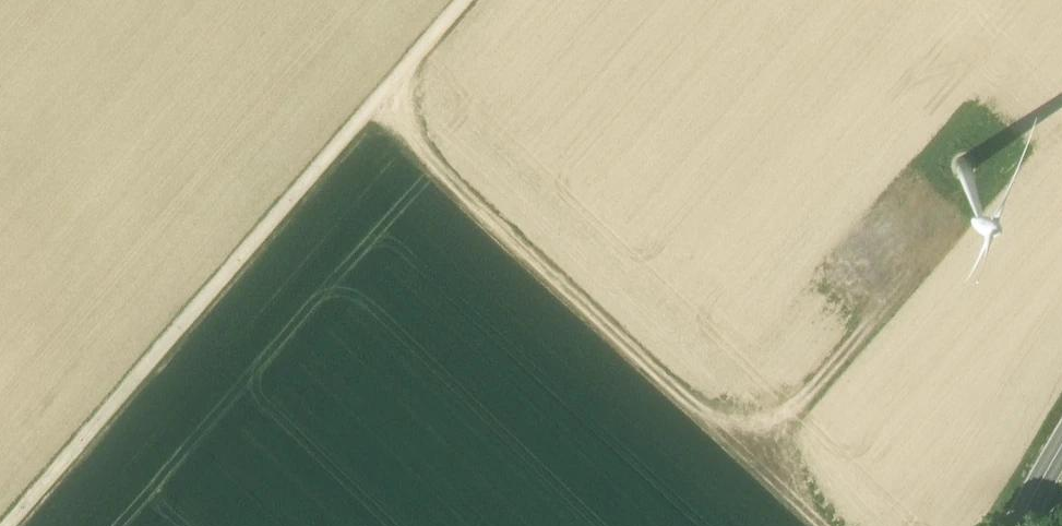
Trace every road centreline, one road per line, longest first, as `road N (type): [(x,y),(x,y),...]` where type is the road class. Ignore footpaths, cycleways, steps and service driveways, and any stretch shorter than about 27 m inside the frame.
road 1 (track): [(467,0),(9,525)]
road 2 (track): [(789,498),(372,108)]
road 3 (track): [(756,467),(938,244)]

